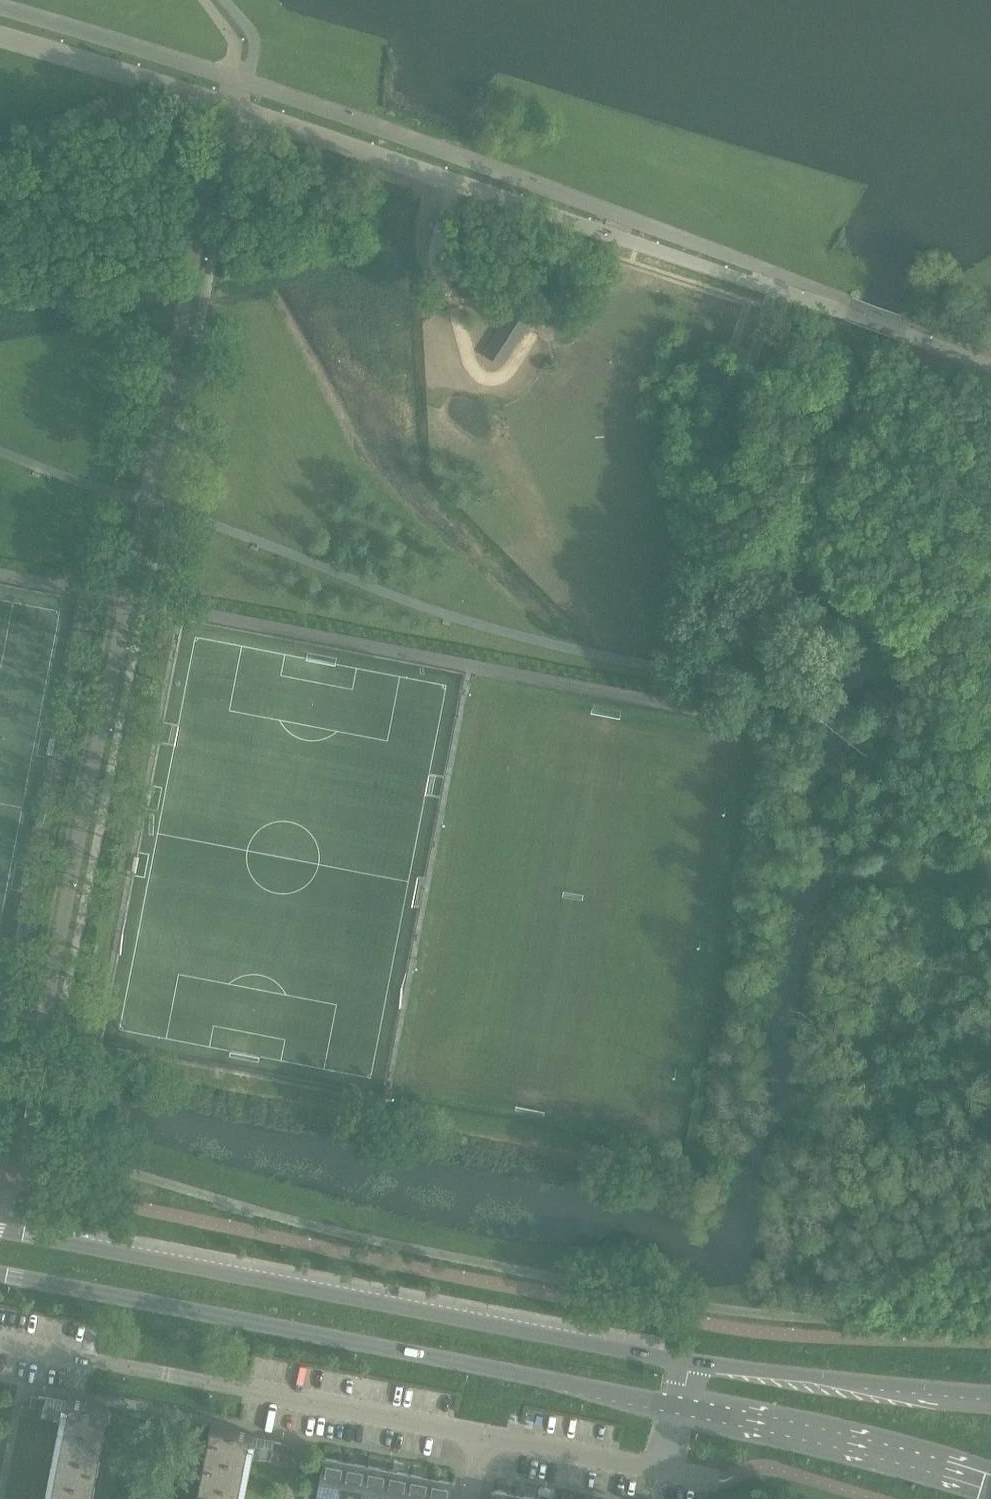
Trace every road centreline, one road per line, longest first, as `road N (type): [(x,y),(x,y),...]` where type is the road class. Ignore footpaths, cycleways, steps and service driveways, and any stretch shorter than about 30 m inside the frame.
road 1 (secondary): [(693,1363),(0,1229)]
road 2 (secondary): [(0,1275),(680,1409)]
road 3 (residential): [(0,1342),(480,1436)]
road 4 (secondary): [(680,1409),(896,1458),(990,1493)]
road 5 (secondary): [(990,1398),(893,1393),(693,1363)]
road 6 (residential): [(480,1436),(664,1471)]

